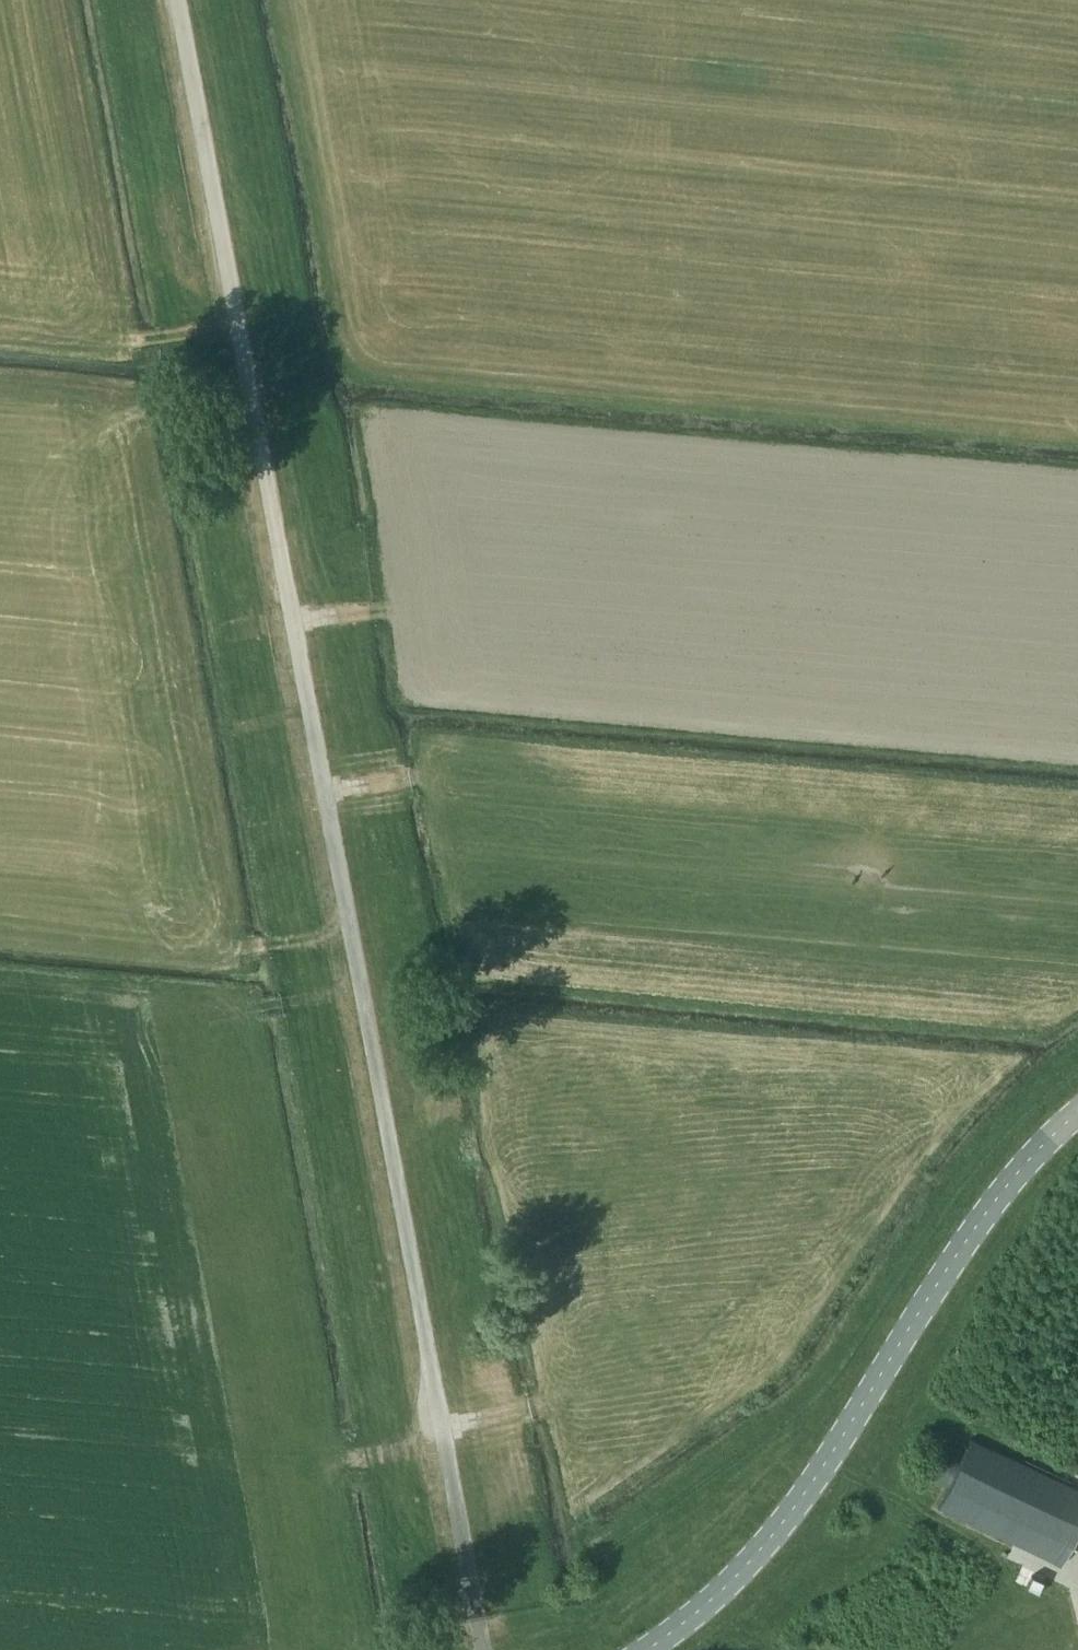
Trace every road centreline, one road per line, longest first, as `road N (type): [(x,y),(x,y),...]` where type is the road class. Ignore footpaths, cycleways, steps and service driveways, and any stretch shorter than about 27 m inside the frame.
road 1 (unclassified): [(1077,1112),(964,1243),(764,1546),(647,1649)]
road 2 (track): [(326,1467),(444,1434)]

